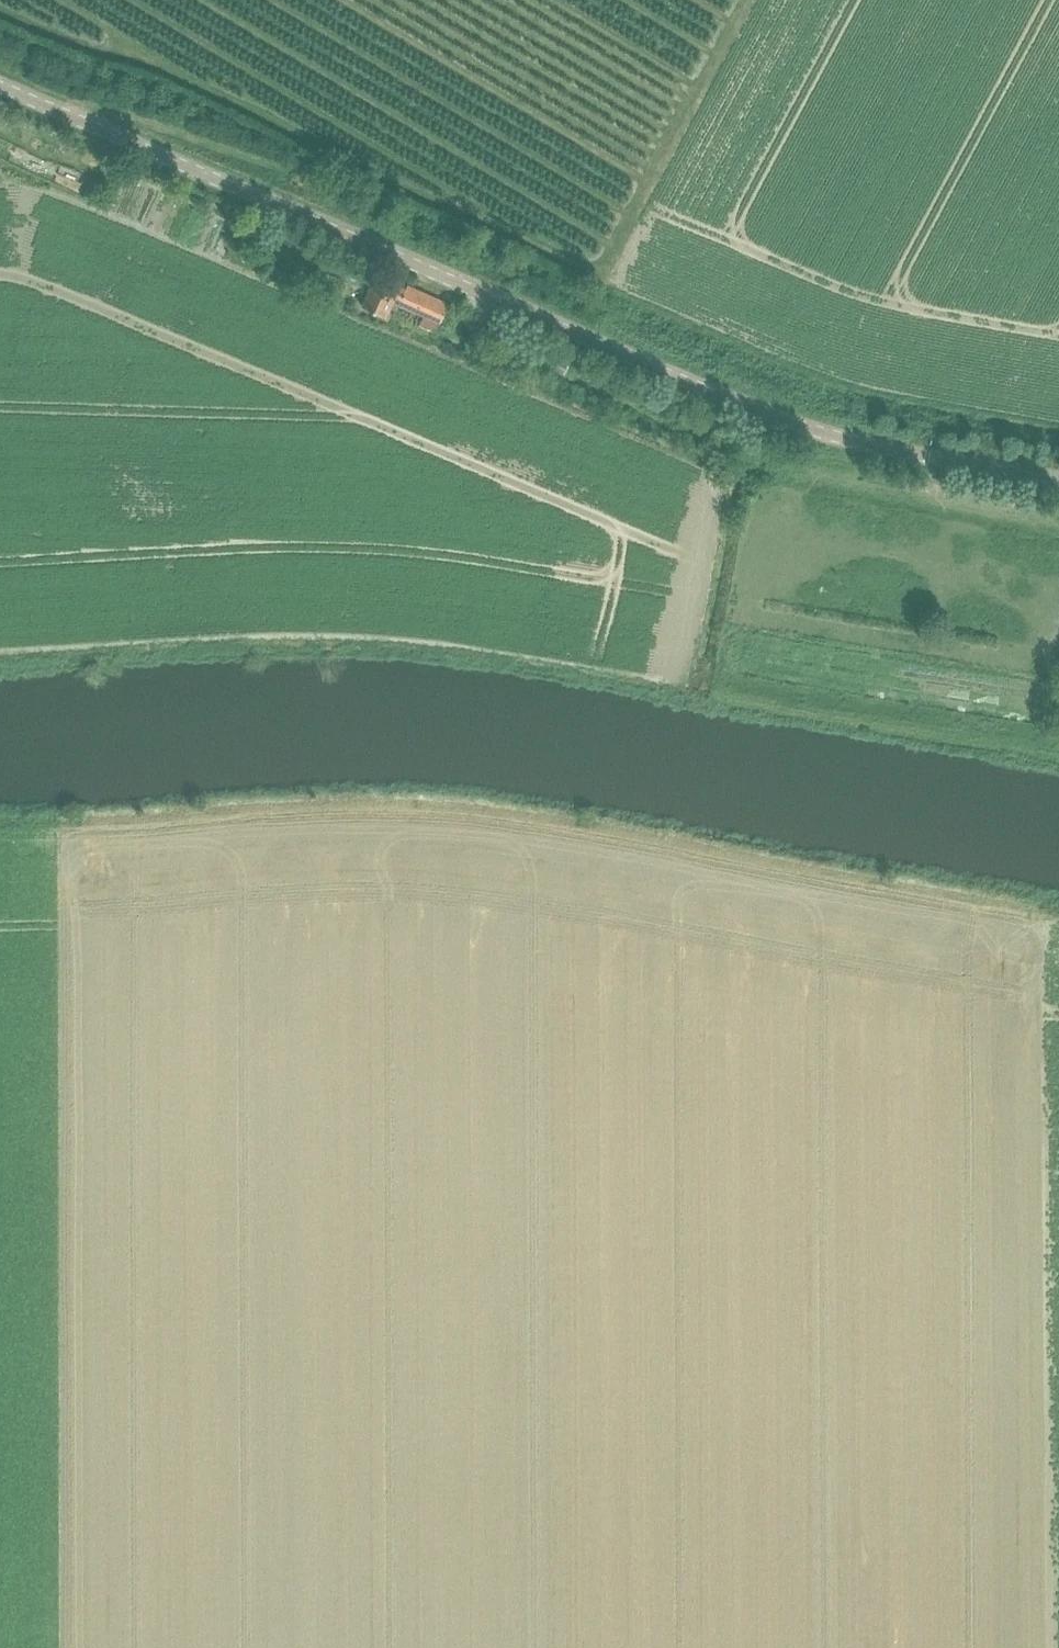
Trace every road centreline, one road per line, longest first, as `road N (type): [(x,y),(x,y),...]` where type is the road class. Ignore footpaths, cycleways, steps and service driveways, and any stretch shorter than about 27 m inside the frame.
road 1 (tertiary): [(1058,474),(875,443),(599,340),(0,82)]

